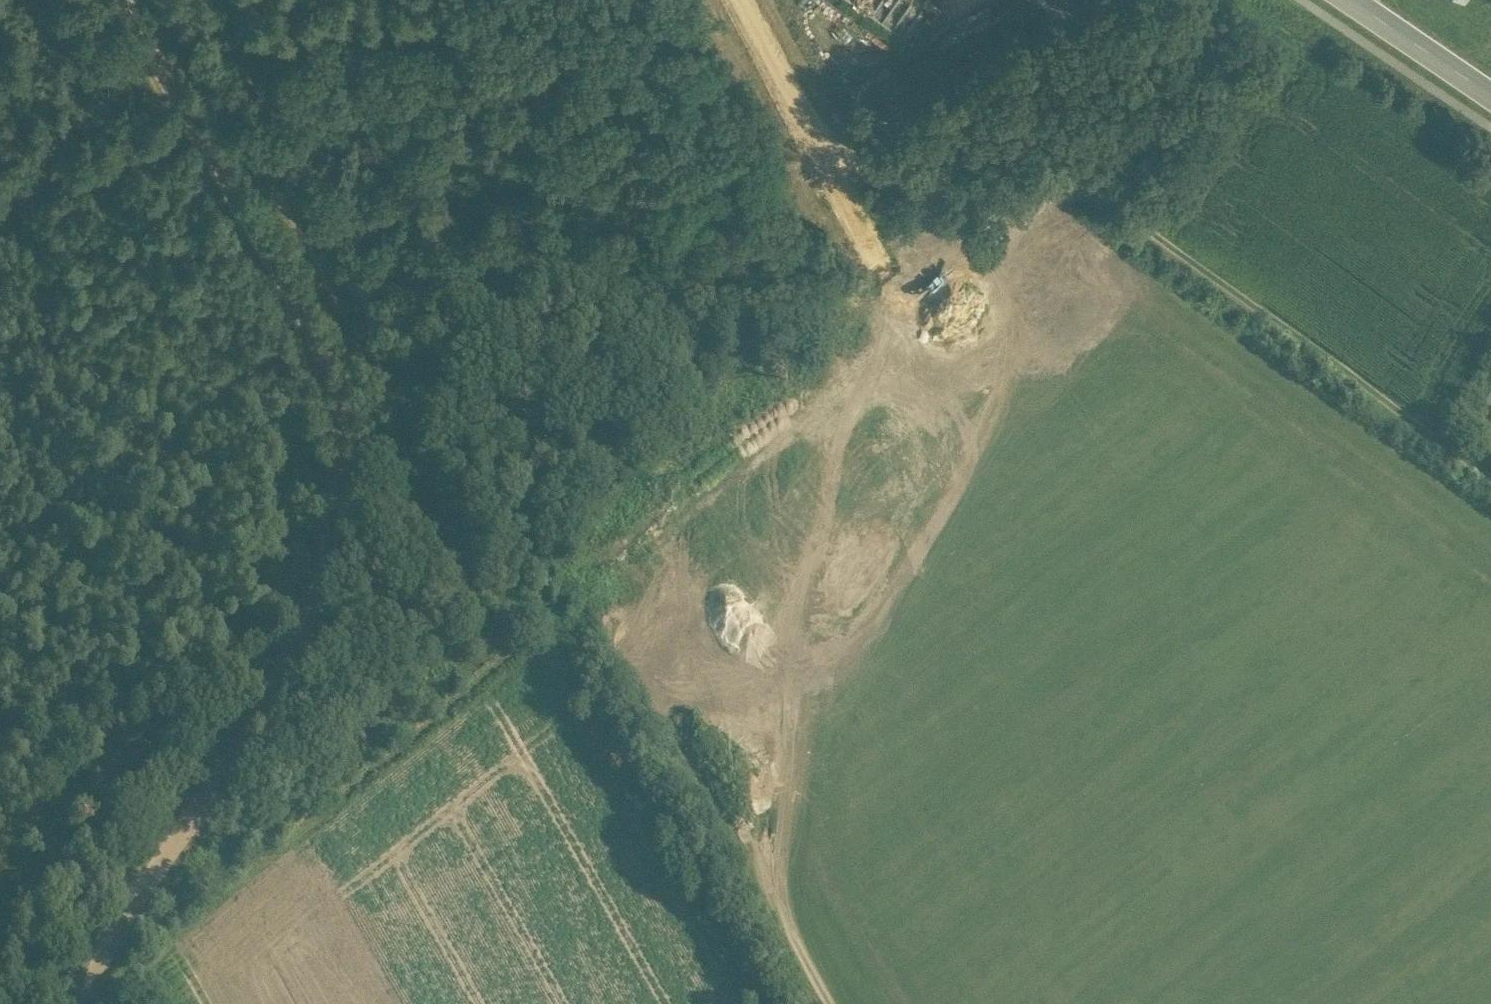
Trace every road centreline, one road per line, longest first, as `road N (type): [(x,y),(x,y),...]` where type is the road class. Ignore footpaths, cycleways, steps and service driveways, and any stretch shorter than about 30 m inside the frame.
road 1 (track): [(0,723),(287,667)]
road 2 (secondary): [(1490,95),(1361,0)]

